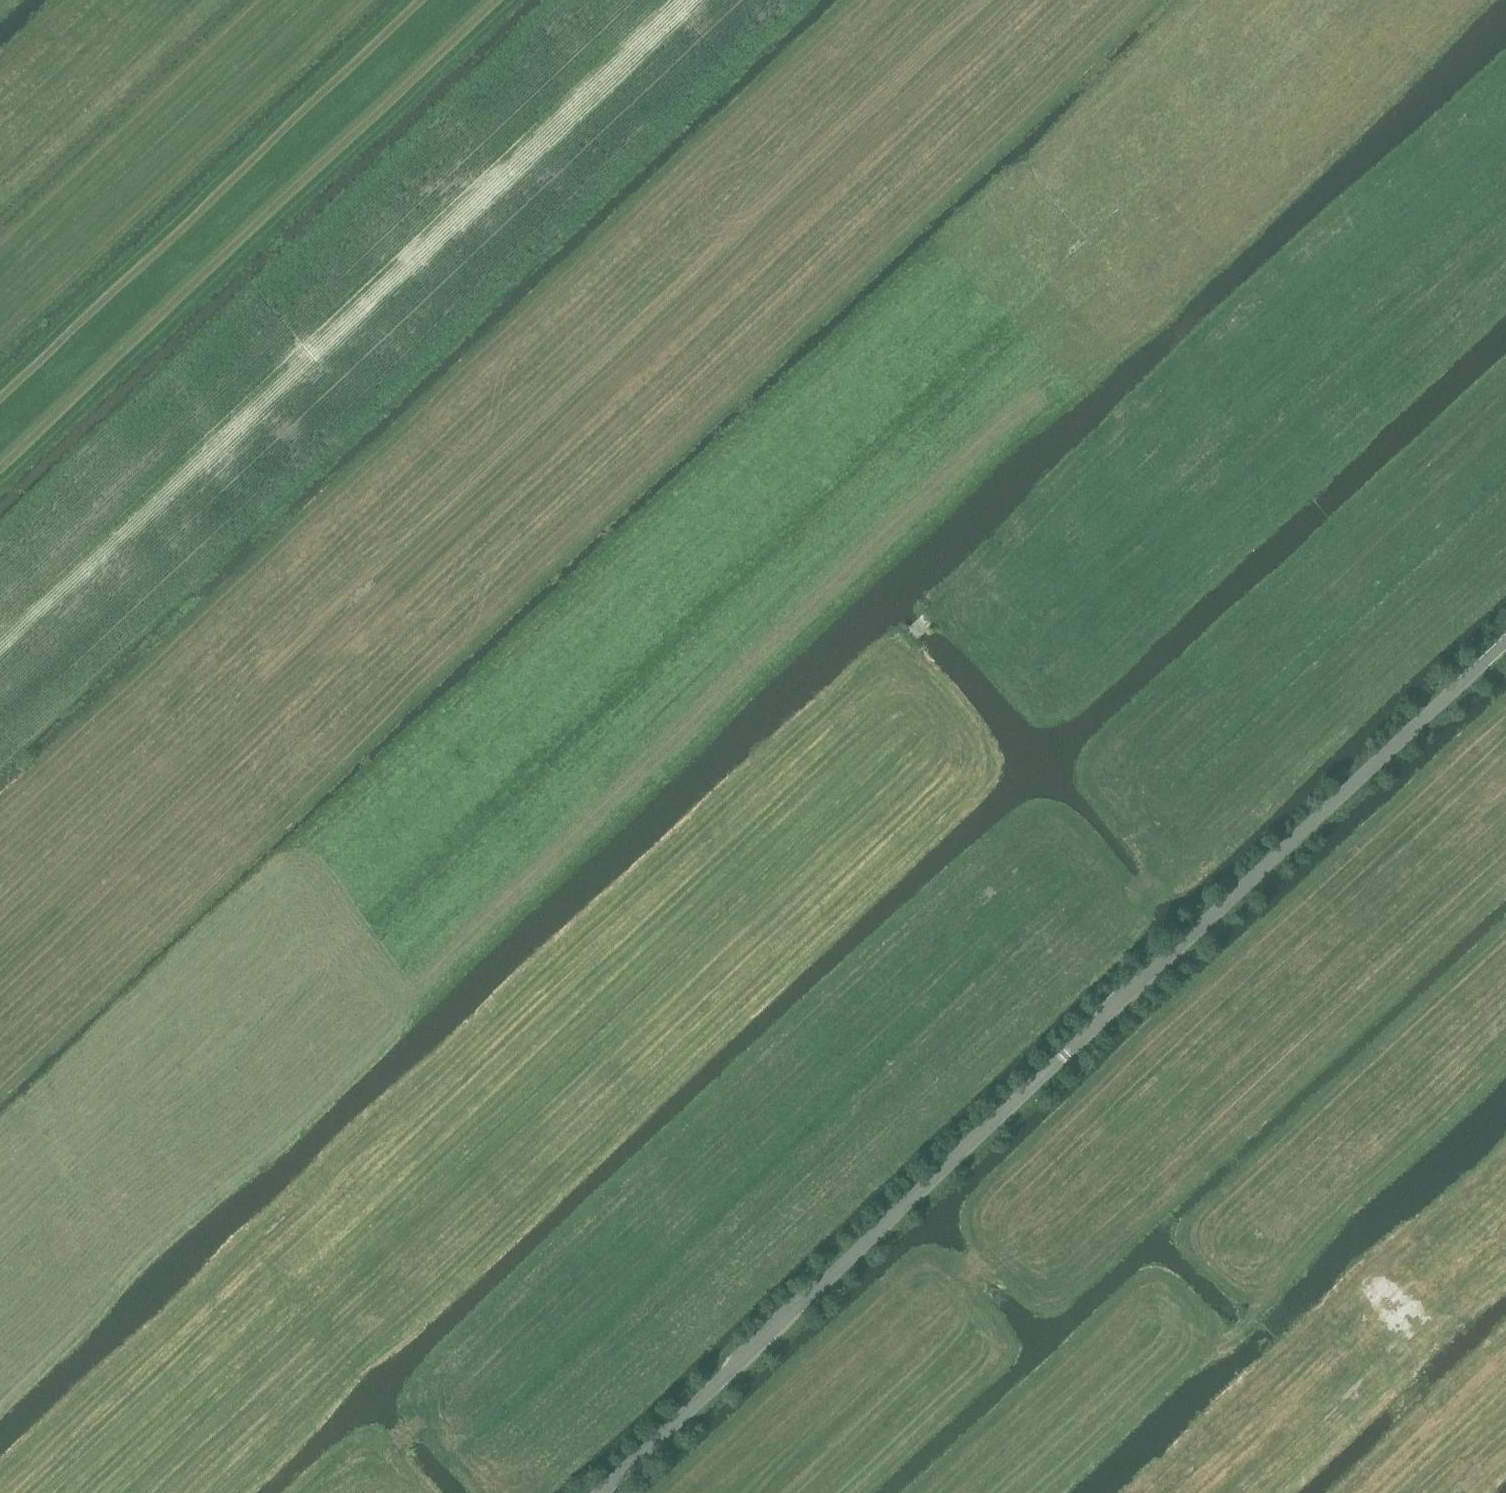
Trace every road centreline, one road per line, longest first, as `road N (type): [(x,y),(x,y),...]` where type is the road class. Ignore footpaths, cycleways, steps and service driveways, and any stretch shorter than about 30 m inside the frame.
road 1 (unclassified): [(601,1492),(1505,643)]

